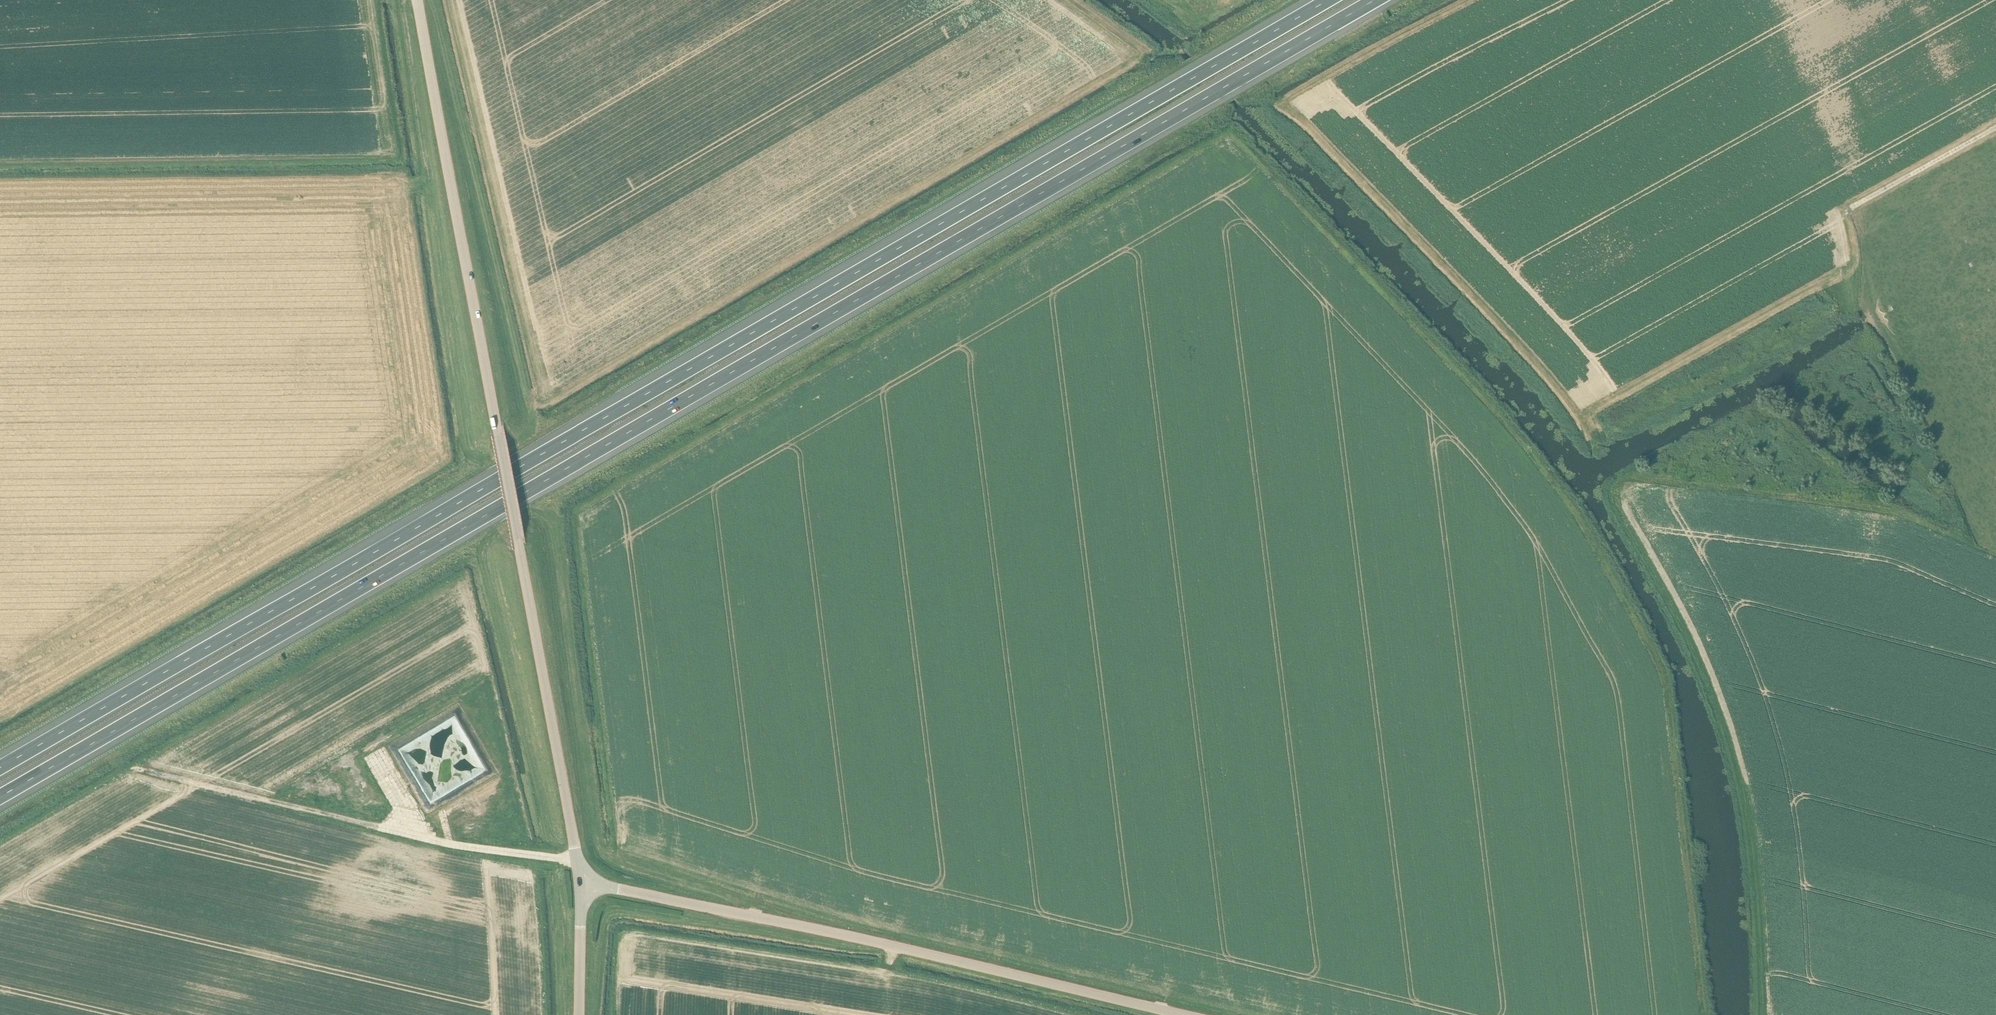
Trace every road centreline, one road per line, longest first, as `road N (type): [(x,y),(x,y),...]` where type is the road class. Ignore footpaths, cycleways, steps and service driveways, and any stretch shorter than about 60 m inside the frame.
road 1 (motorway): [(0,797),(1375,0)]
road 2 (motorway): [(1328,0),(0,768)]
road 3 (unclassified): [(581,881),(417,0)]
road 4 (unclassified): [(1185,1014),(581,881)]
road 5 (track): [(135,767),(449,844),(577,860)]
road 6 (track): [(402,0),(428,173),(403,188)]
road 7 (track): [(1852,207),(1995,127)]
road 8 (unclassified): [(579,1014),(581,881)]

